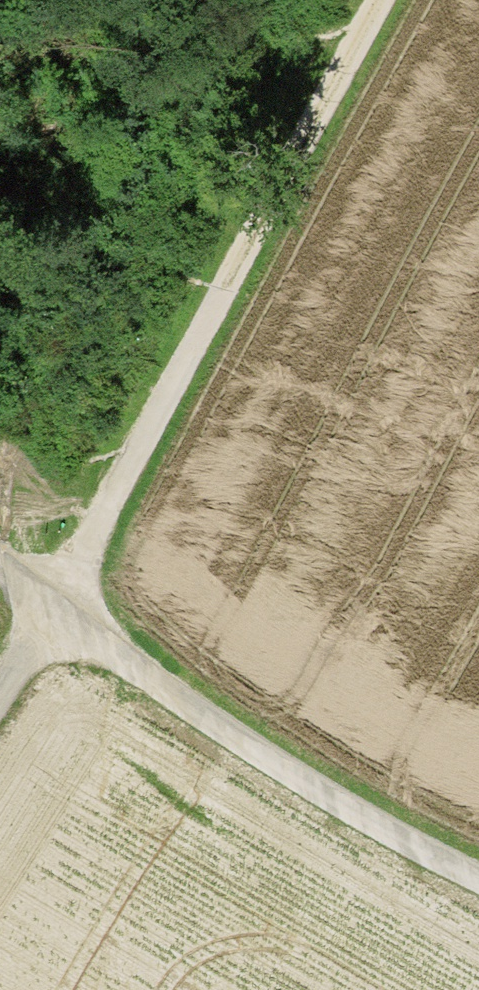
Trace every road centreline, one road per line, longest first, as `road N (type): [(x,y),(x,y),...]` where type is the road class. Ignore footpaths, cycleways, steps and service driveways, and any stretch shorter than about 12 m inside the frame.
road 1 (track): [(392,0),(269,241),(154,424),(59,629),(0,720)]
road 2 (track): [(0,583),(310,797),(478,882)]
road 3 (track): [(31,0),(169,161),(269,241)]

